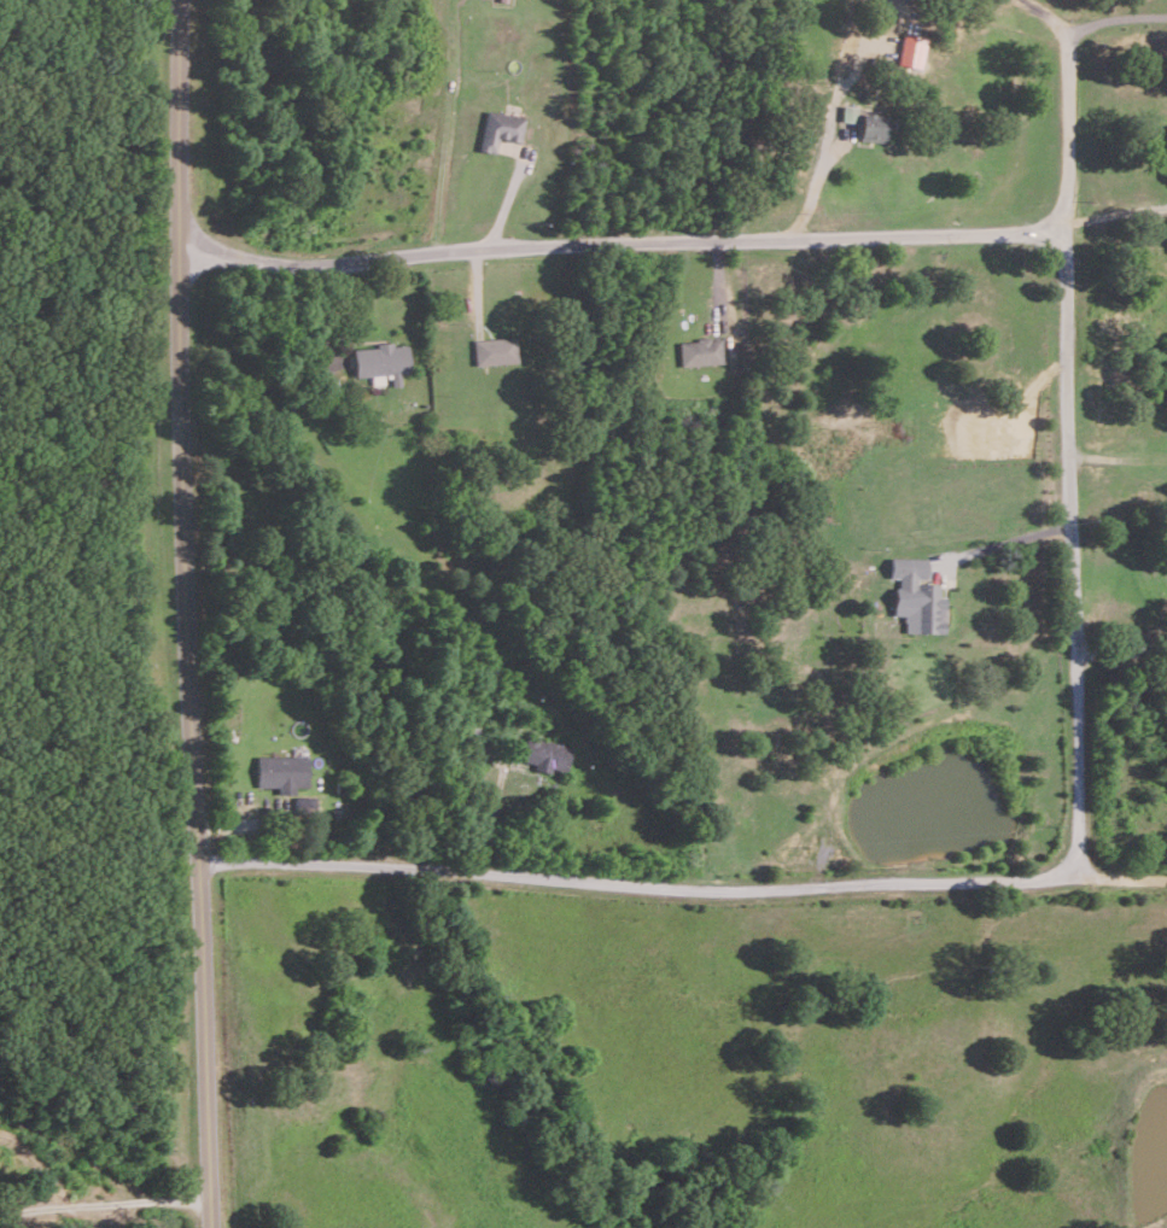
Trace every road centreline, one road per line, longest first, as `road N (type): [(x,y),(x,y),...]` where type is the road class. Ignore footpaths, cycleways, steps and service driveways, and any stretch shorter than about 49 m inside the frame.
road 1 (residential): [(181,0),(179,256),(211,1227)]
road 2 (residential): [(1166,878),(739,889),(199,861)]
road 3 (residential): [(179,256),(285,264),(449,250),(1066,230)]
road 4 (residential): [(1087,877),(1066,33)]

